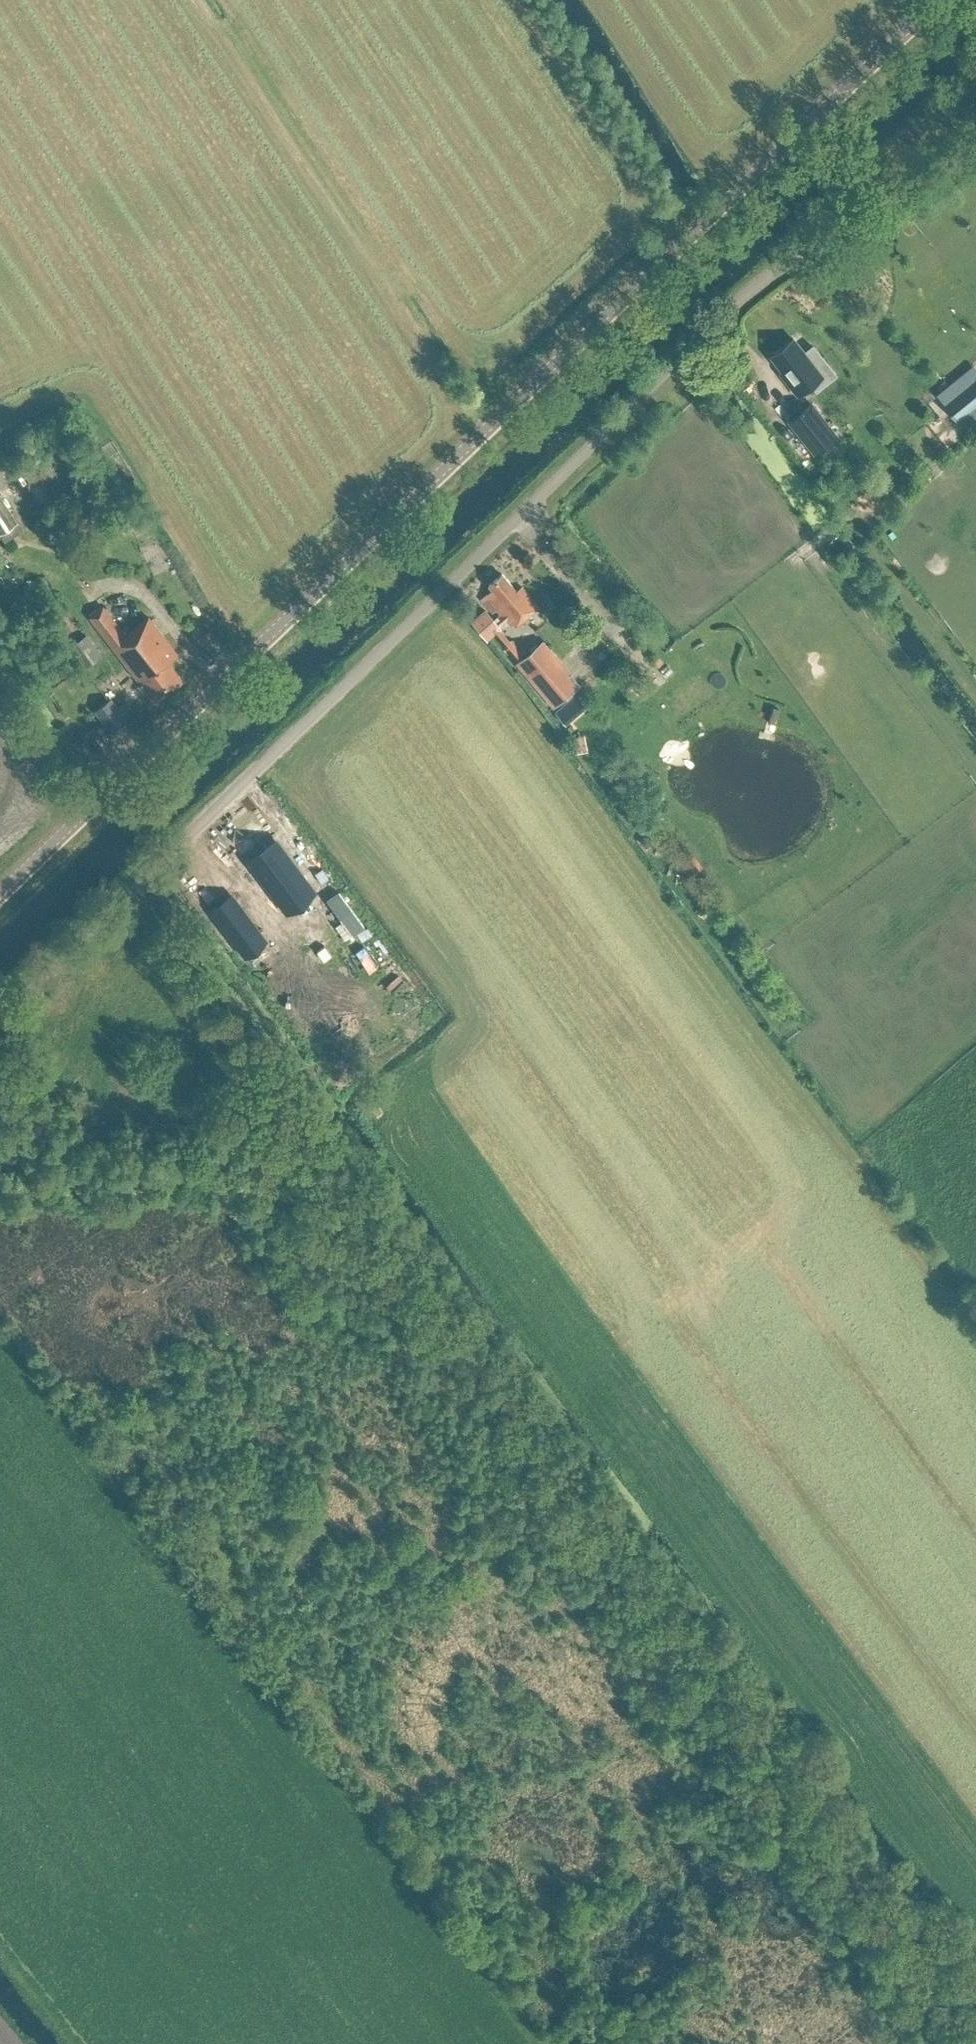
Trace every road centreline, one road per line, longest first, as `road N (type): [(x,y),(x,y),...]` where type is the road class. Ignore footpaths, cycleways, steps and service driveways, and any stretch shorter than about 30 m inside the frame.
road 1 (unclassified): [(0,1018),(755,281),(860,210),(975,154)]
road 2 (tertiary): [(0,889),(927,0)]

